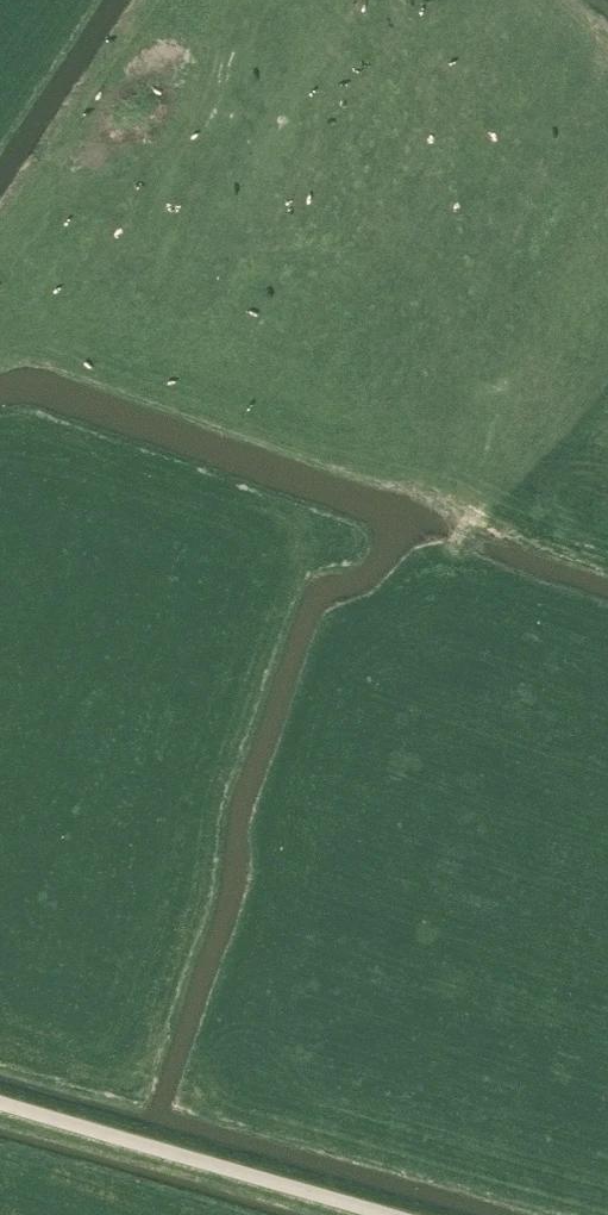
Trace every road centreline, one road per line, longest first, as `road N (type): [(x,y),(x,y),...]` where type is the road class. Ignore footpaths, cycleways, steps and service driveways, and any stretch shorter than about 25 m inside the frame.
road 1 (track): [(393,1214),(0,1102)]

